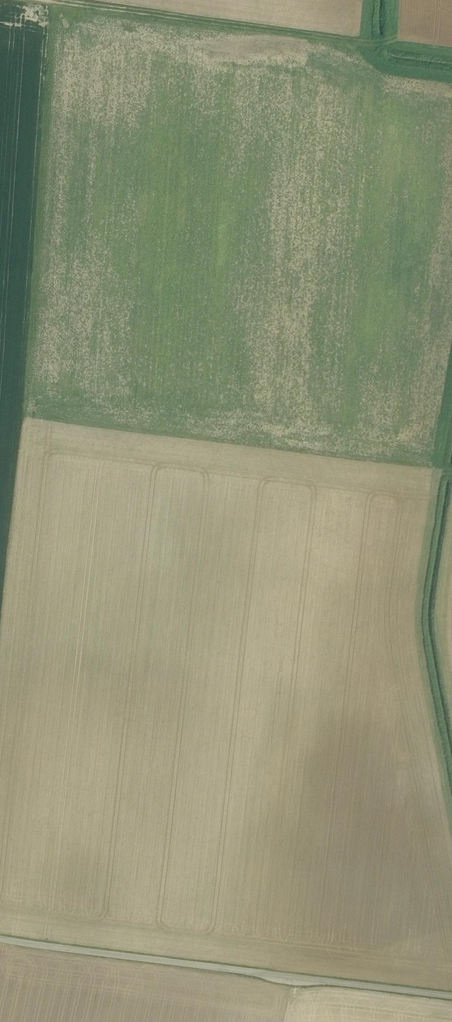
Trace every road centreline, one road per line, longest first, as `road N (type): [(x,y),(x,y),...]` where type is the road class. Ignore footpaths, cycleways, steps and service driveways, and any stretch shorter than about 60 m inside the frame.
road 1 (unclassified): [(0,940),(451,994)]
road 2 (track): [(410,37),(375,42),(41,0)]

